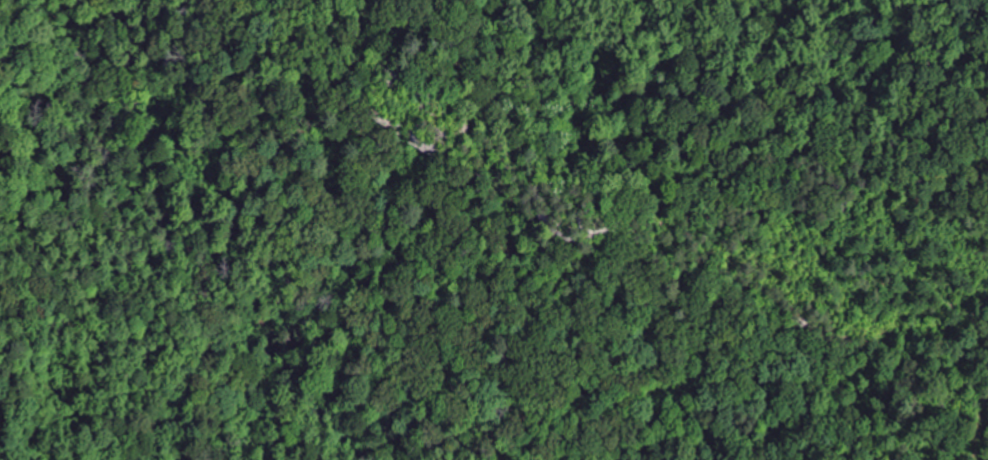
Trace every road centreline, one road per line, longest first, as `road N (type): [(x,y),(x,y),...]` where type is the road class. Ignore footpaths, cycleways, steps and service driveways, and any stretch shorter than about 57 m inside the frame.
road 1 (track): [(987,258),(962,413),(941,459)]

